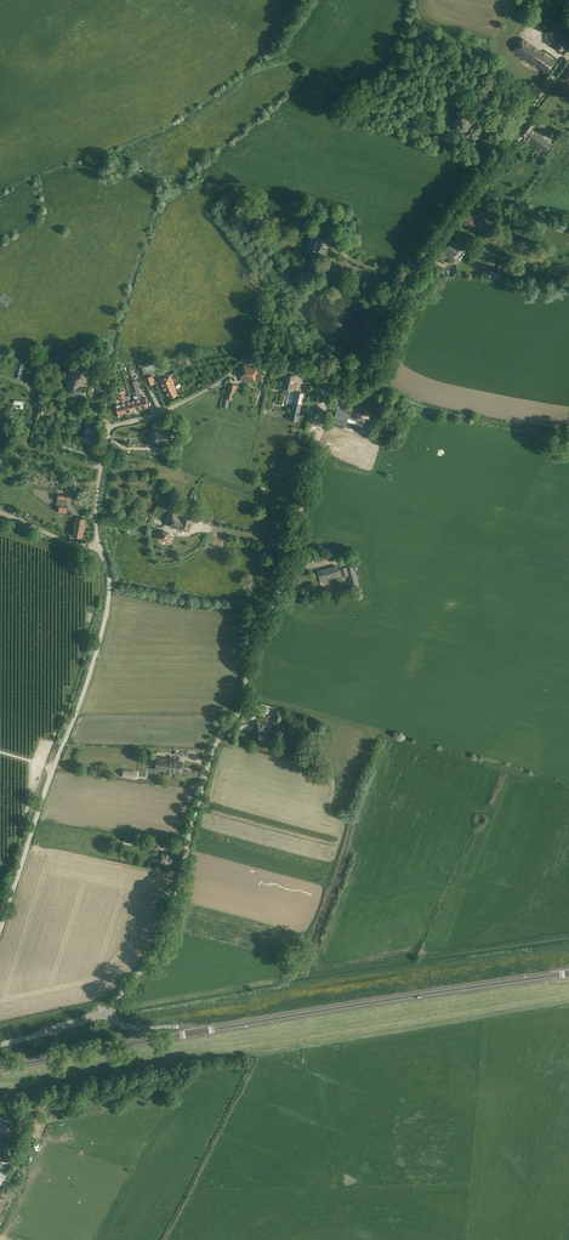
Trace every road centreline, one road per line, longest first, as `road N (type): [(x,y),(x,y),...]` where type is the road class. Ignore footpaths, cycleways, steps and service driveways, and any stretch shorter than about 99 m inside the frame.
road 1 (unclassified): [(0,930),(106,616),(110,577),(95,542),(96,505),(111,429),(189,399),(247,359),(333,376)]
road 2 (unclassified): [(105,1011),(151,960),(171,921),(210,759),(243,704),(253,637),(286,571),(333,376)]
road 3 (unclassified): [(333,376),(358,376),(377,364),(432,242),(568,54)]
road 4 (secondary): [(198,1032),(568,975)]
road 5 (track): [(365,374),(425,408),(568,433)]
road 6 (secondary): [(0,1070),(198,1032)]
road 7 (track): [(101,468),(26,447),(34,411),(26,385),(0,376)]

